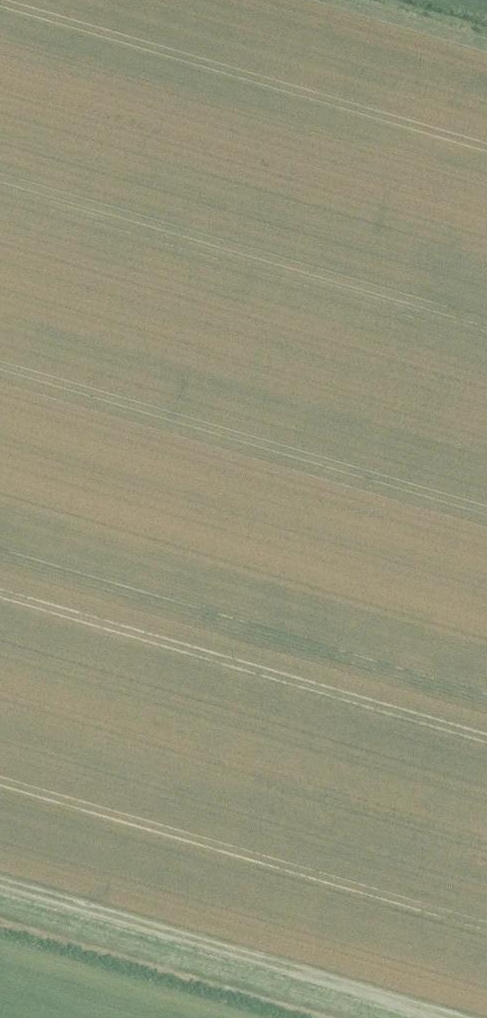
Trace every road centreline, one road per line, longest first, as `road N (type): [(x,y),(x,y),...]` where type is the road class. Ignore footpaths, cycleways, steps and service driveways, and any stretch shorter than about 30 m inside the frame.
road 1 (track): [(441,1017),(0,887)]

